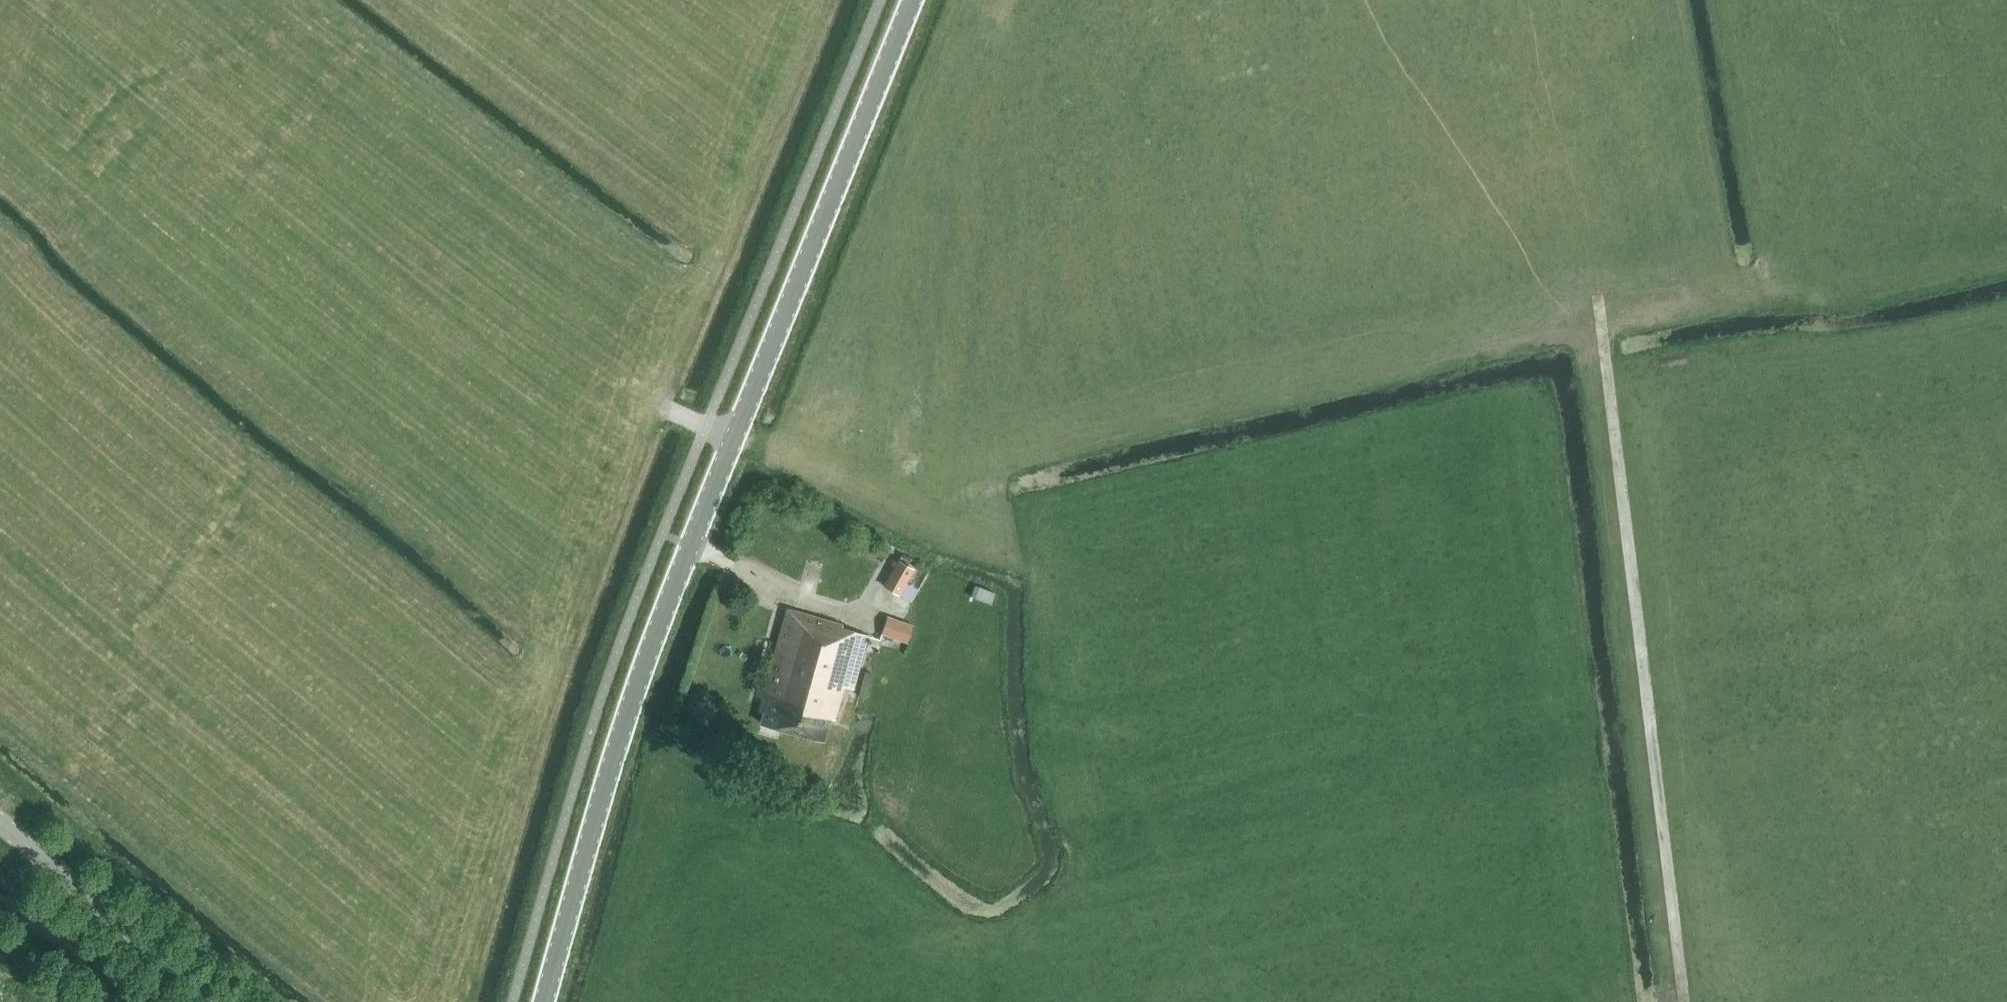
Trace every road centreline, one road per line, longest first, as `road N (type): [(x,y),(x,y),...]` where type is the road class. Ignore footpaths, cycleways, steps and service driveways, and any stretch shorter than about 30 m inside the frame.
road 1 (secondary): [(544,1001),(647,657),(913,0)]
road 2 (track): [(1598,298),(1684,1001)]
road 3 (tertiary): [(215,1001),(0,821)]

